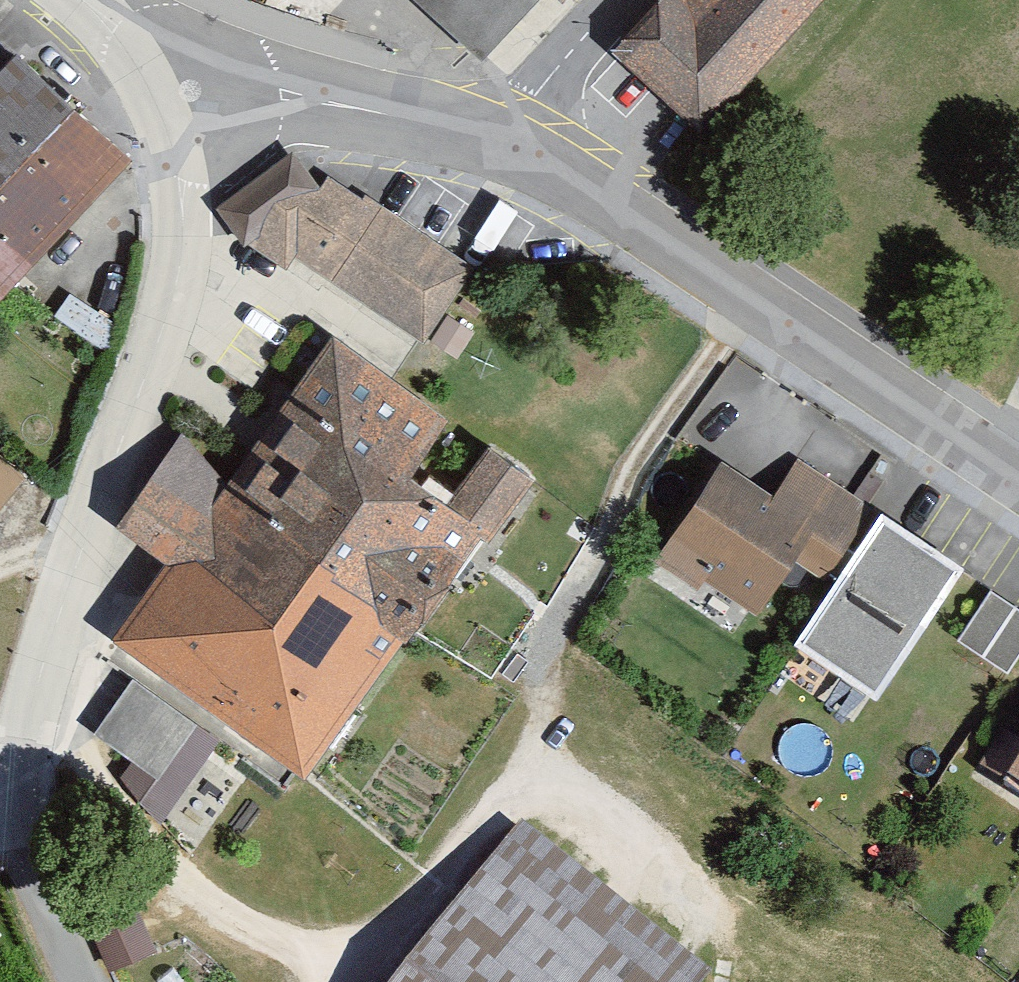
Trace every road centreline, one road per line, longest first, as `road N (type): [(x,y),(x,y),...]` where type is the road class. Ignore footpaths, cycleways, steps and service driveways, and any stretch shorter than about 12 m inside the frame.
road 1 (residential): [(200,144),(188,295),(39,746),(42,842),(84,981)]
road 2 (residential): [(1018,480),(636,223),(494,150)]
road 3 (residential): [(494,150),(371,116),(253,97)]
road 4 (residential): [(637,0),(494,150)]
road 5 (residential): [(253,97),(247,62),(221,37),(186,34),(155,53)]
road 6 (residential): [(155,53),(144,104),(165,133),(200,144)]

